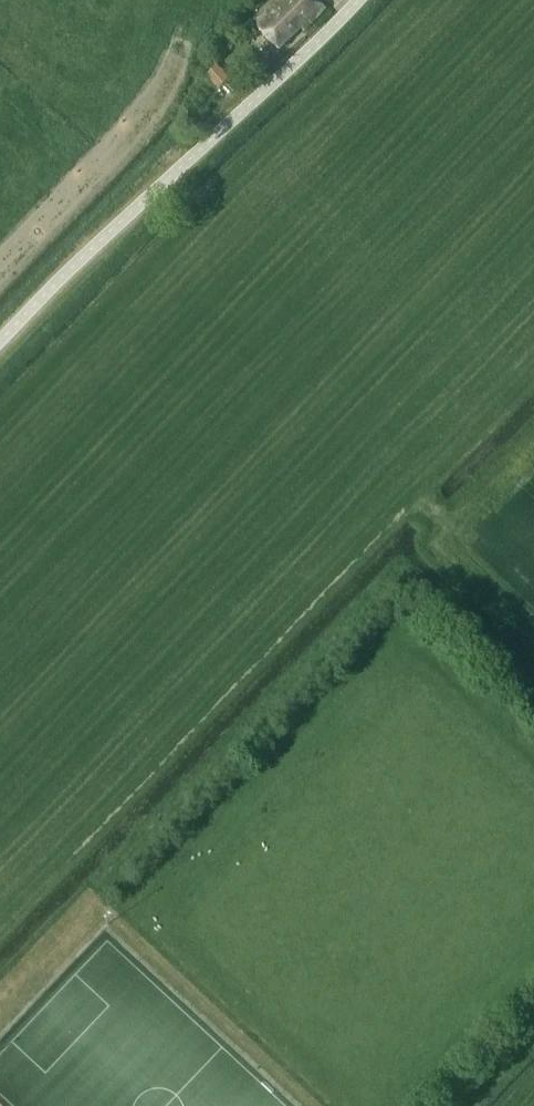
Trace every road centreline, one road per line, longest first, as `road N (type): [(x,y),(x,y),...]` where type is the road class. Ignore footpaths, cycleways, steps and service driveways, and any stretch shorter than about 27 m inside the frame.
road 1 (unclassified): [(359,0),(0,341)]

